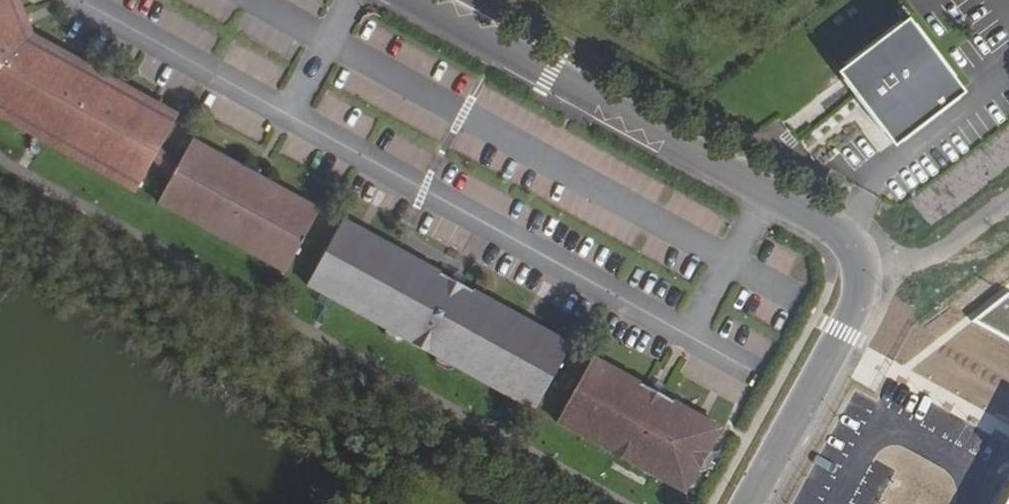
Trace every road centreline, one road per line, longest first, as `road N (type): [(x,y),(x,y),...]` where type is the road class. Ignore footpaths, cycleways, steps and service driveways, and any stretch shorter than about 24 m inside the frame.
road 1 (unclassified): [(417,0),(820,221),(863,260)]
road 2 (unclassified): [(748,503),(854,312),(863,260)]

